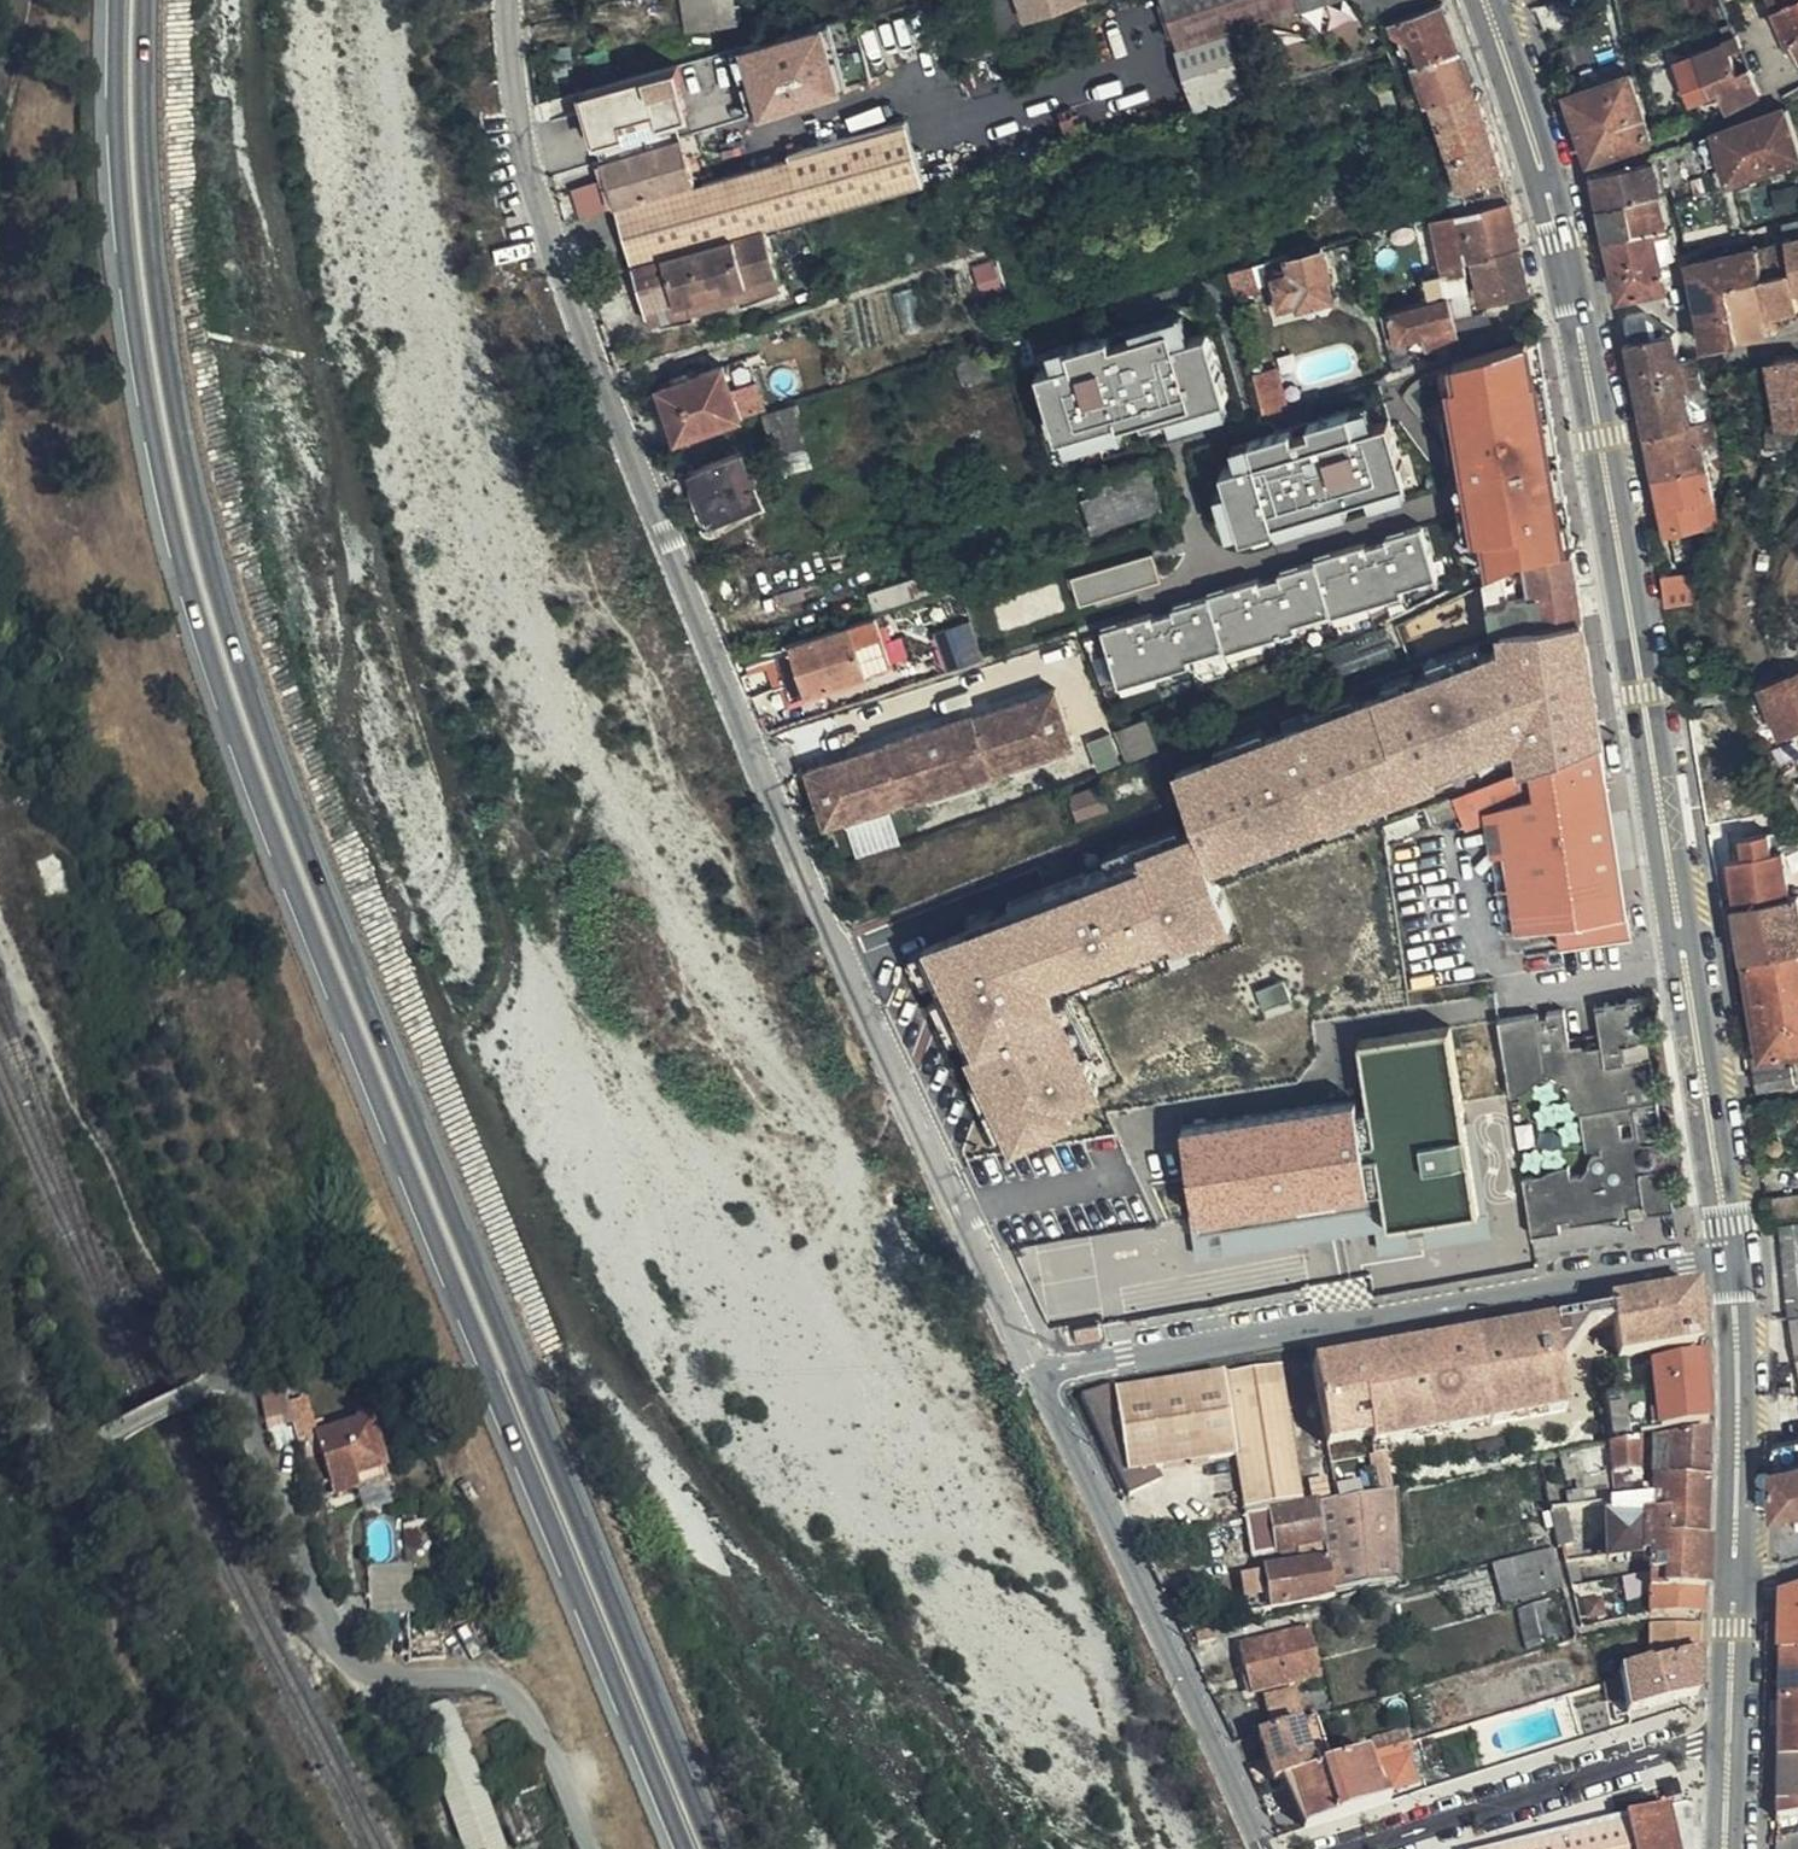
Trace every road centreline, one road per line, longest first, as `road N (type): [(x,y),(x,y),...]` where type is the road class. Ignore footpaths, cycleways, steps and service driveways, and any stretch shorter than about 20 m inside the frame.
road 1 (primary): [(110,0),(121,250),(170,529),(290,886),(684,1848)]
road 2 (primary): [(712,1848),(318,884),(253,705),(168,383),(150,249),(143,0)]
road 3 (residential): [(512,0),(509,33),(535,173),(644,458),(852,960),(1038,1363)]
road 4 (tertiary): [(1482,0),(1509,69),(1573,308),(1729,1259)]
road 5 (residential): [(0,1333),(54,1450),(69,1450),(215,1382),(239,1385),(296,1556),(346,1660),(516,1693),(558,1766),(591,1848)]
road 6 (residential): [(1038,1363),(1729,1259)]
road 7 (residential): [(1038,1363),(1260,1848)]
road 8 (tertiary): [(1729,1259),(1737,1566)]
road 9 (tertiary): [(1737,1566),(1726,1848)]

